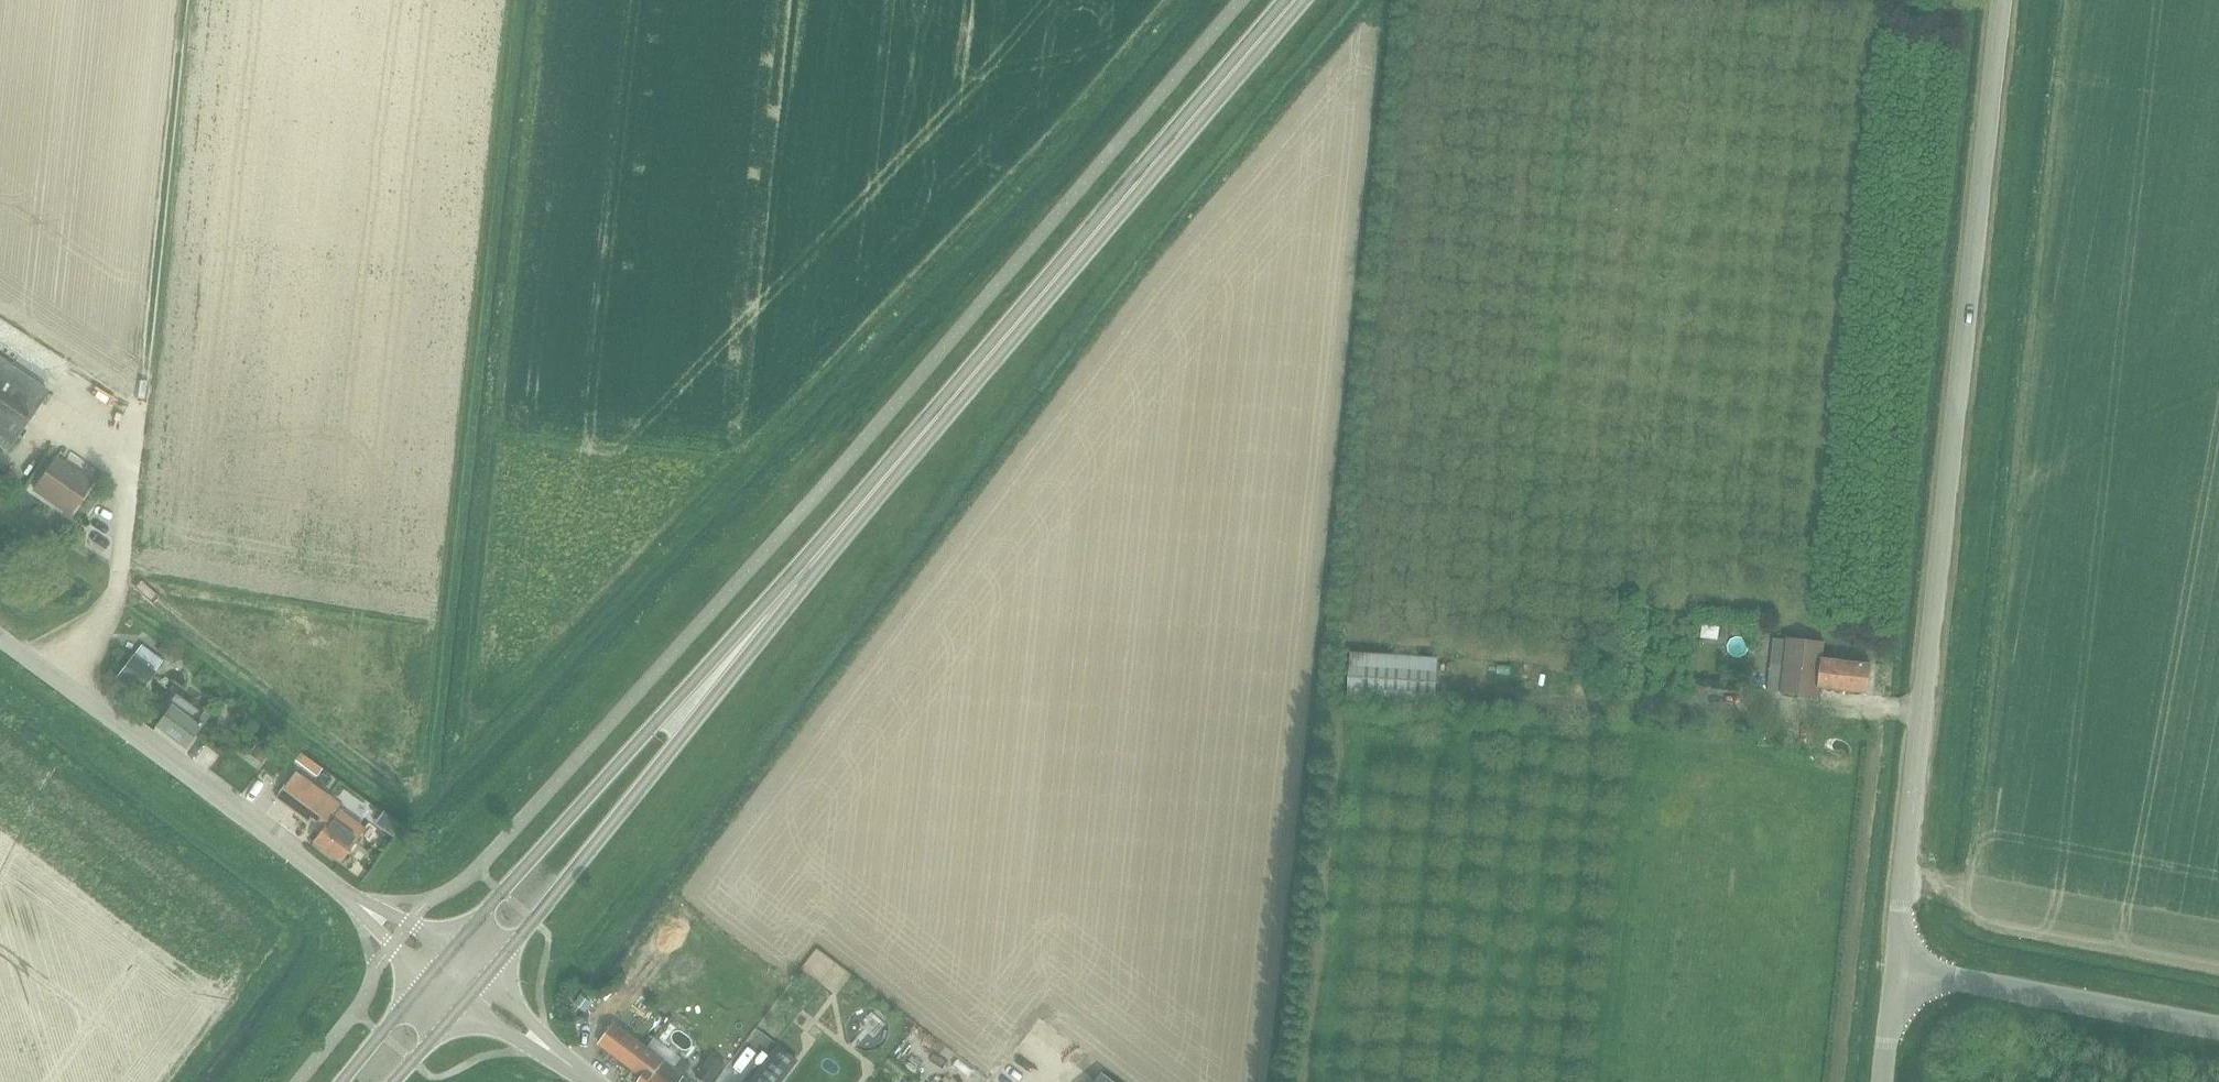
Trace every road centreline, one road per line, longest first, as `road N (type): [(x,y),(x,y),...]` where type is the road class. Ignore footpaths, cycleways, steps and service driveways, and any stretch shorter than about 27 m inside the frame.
road 1 (unclassified): [(1897,966),(2001,0)]
road 2 (secondary): [(490,971),(918,447)]
road 3 (secondary): [(918,447),(457,942)]
road 4 (secondary): [(918,447),(1295,0)]
road 5 (unclassified): [(347,896),(0,637)]
road 6 (track): [(139,396),(186,0)]
road 7 (unclassified): [(2218,1026),(1897,966)]
road 8 (secondary): [(428,978),(342,1081)]

